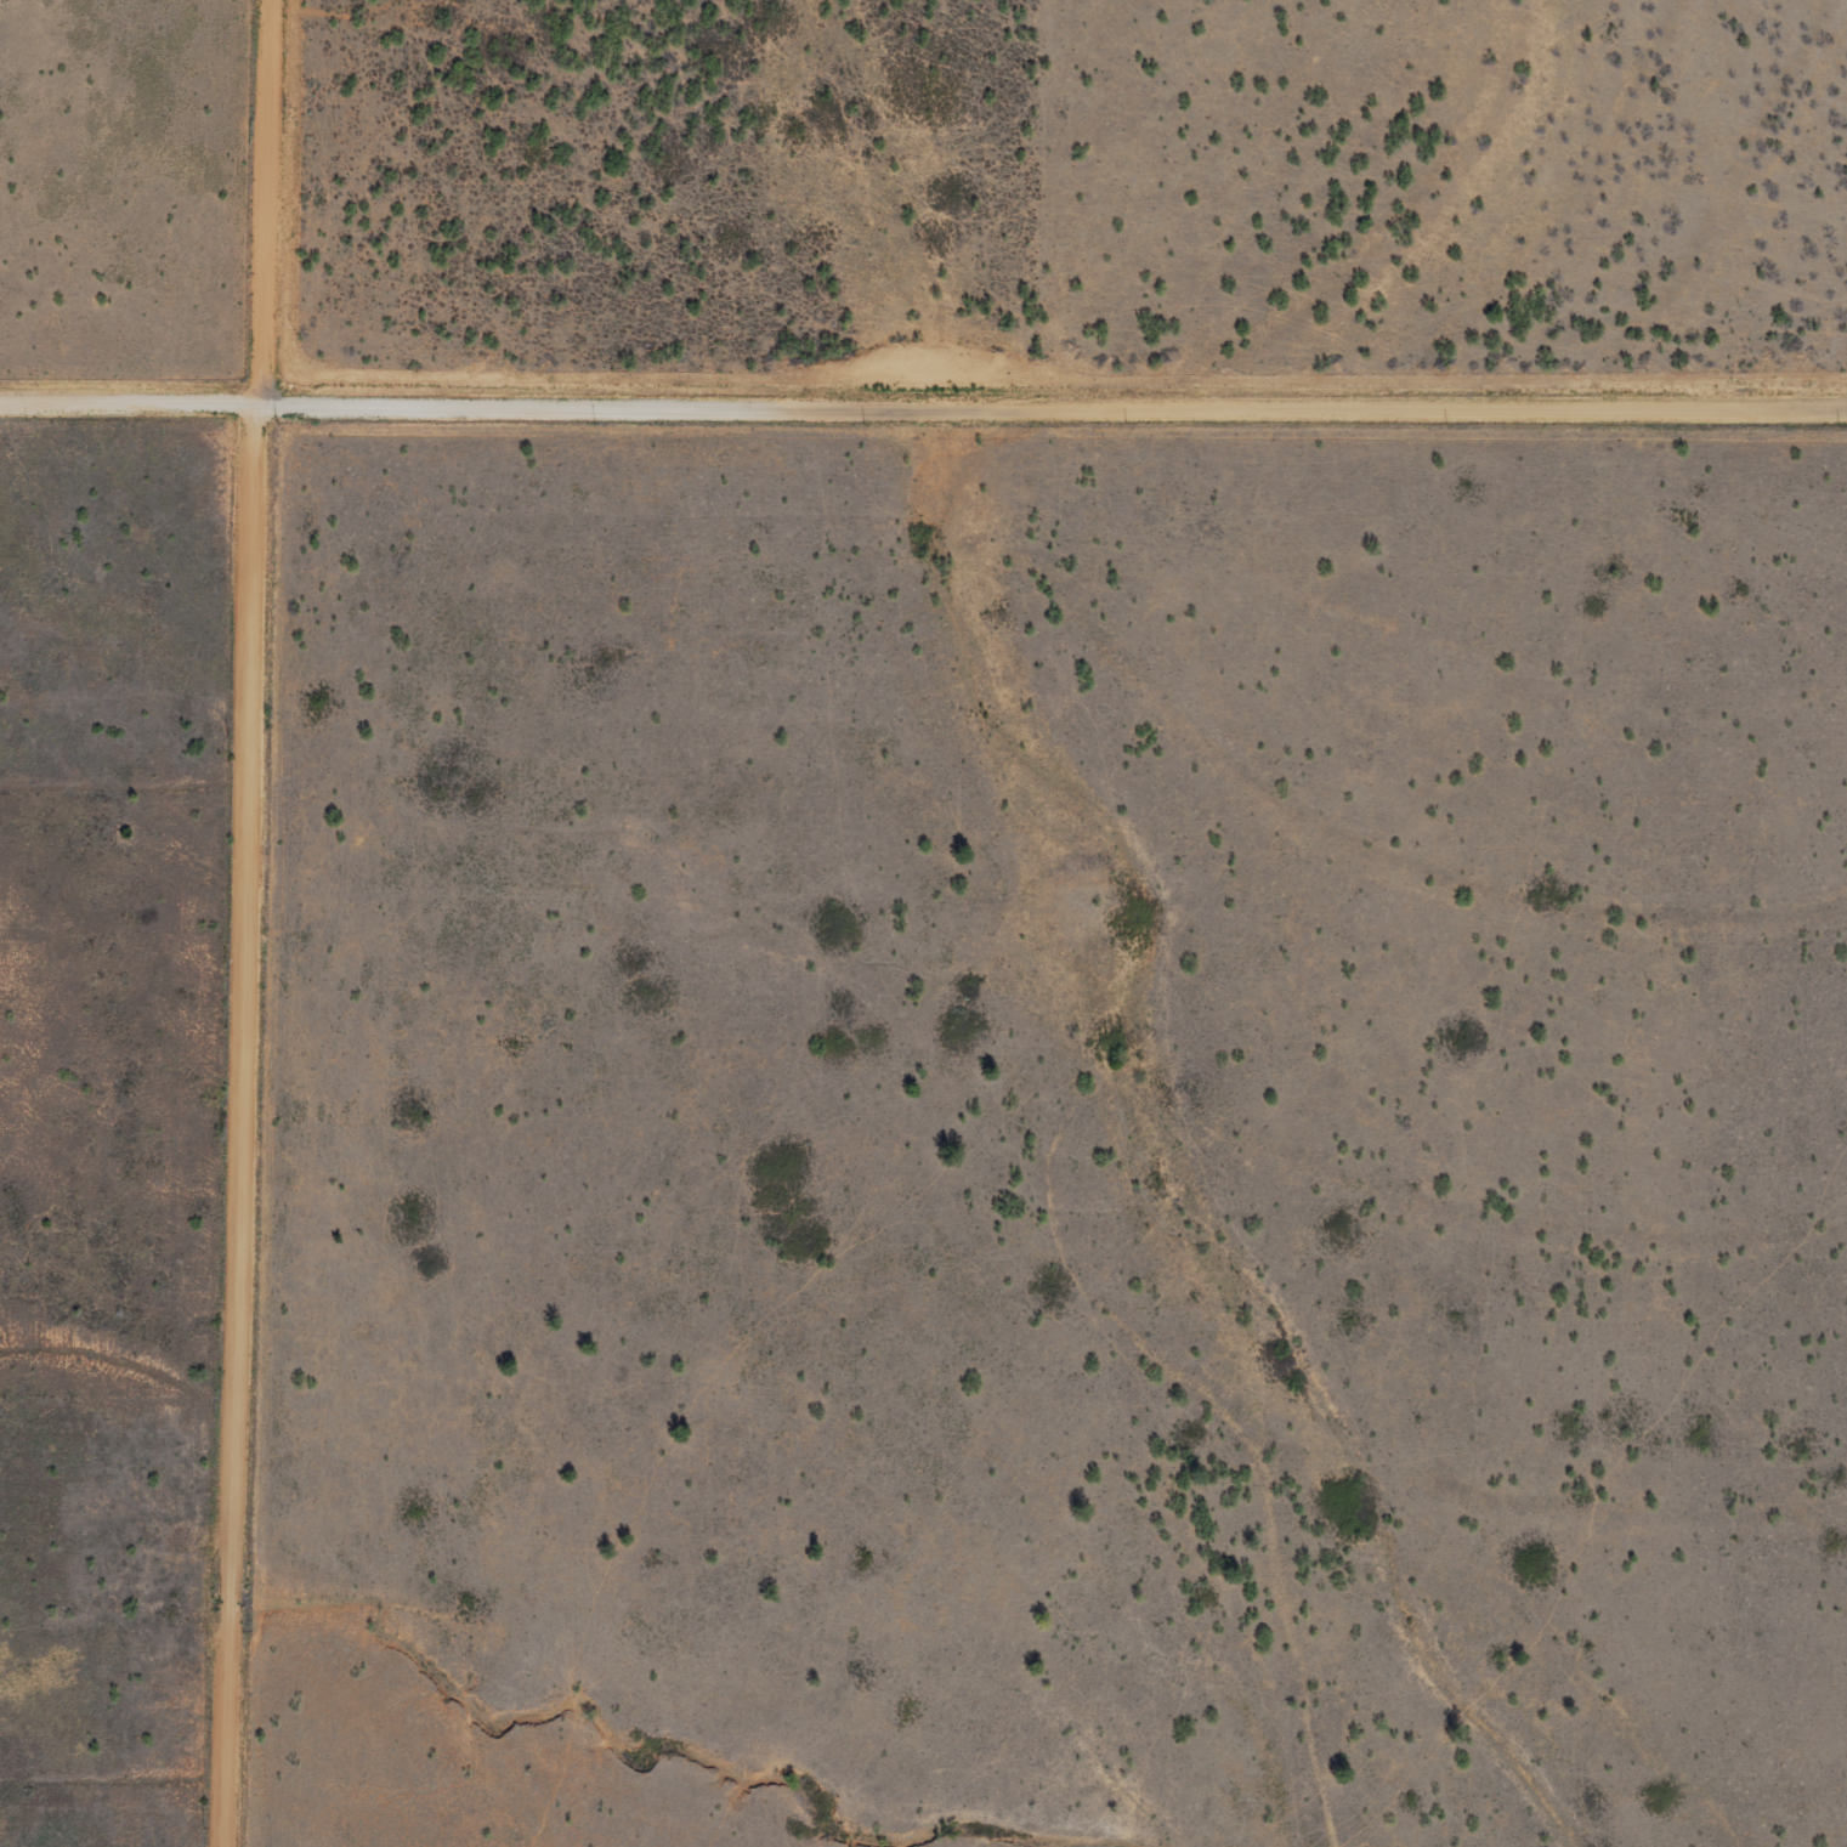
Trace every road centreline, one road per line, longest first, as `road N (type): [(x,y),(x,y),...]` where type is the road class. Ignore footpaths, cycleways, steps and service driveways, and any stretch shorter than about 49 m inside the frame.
road 1 (residential): [(225,1846),(271,0)]
road 2 (residential): [(1846,411),(0,401)]

